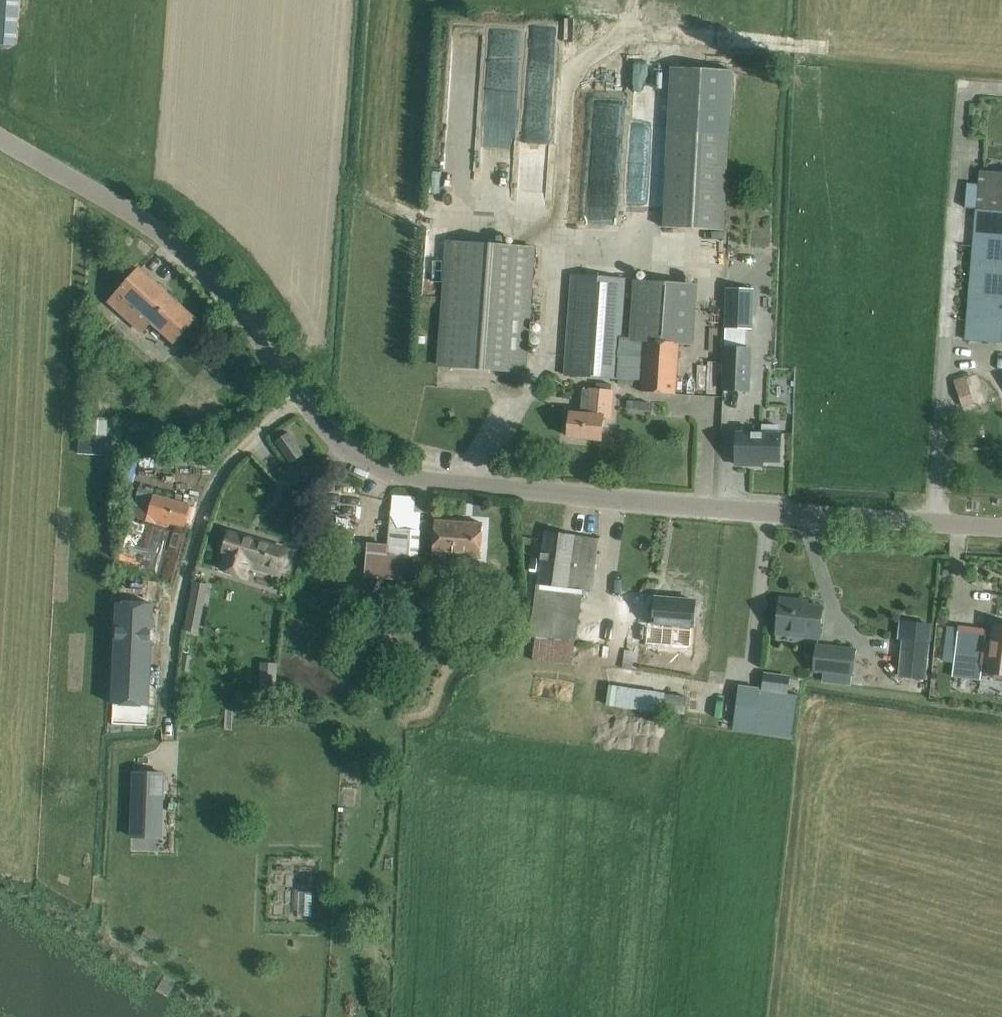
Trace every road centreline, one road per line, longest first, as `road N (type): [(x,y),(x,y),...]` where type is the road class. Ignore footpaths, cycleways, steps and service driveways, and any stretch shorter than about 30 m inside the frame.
road 1 (unclassified): [(1001,536),(423,480),(382,467),(187,252),(0,126)]

